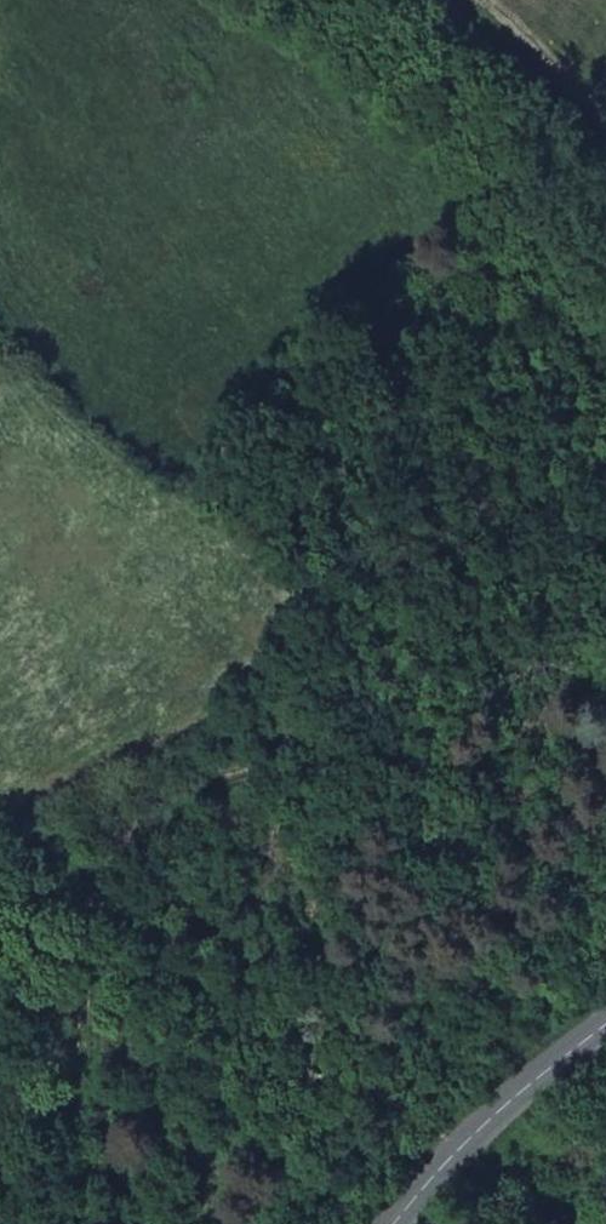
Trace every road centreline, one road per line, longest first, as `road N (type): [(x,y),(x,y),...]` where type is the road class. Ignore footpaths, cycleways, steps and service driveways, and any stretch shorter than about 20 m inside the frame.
road 1 (secondary): [(605,1025),(460,1148),(395,1223)]

